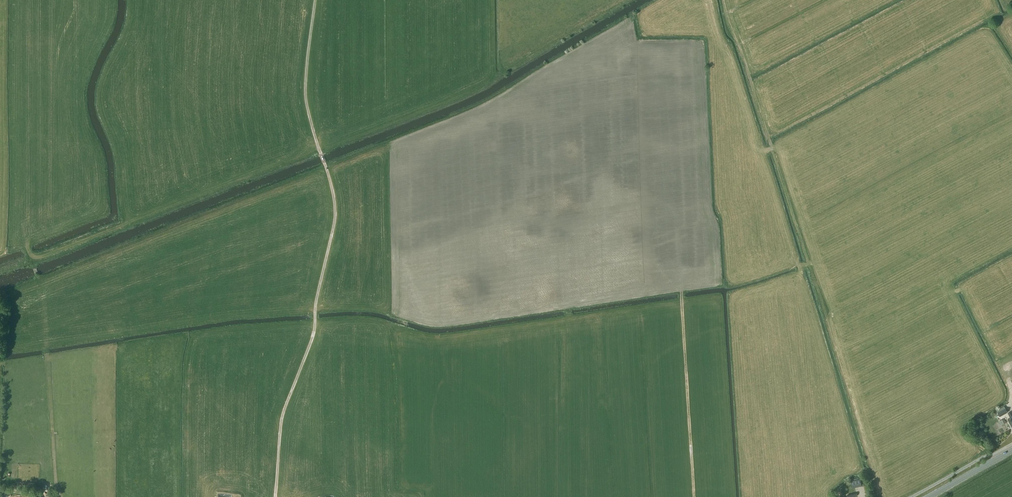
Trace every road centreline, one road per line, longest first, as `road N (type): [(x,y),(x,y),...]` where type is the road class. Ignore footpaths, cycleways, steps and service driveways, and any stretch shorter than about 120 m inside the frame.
road 1 (track): [(276,496),(280,424),(313,336),(336,211),(306,100),(315,0)]

